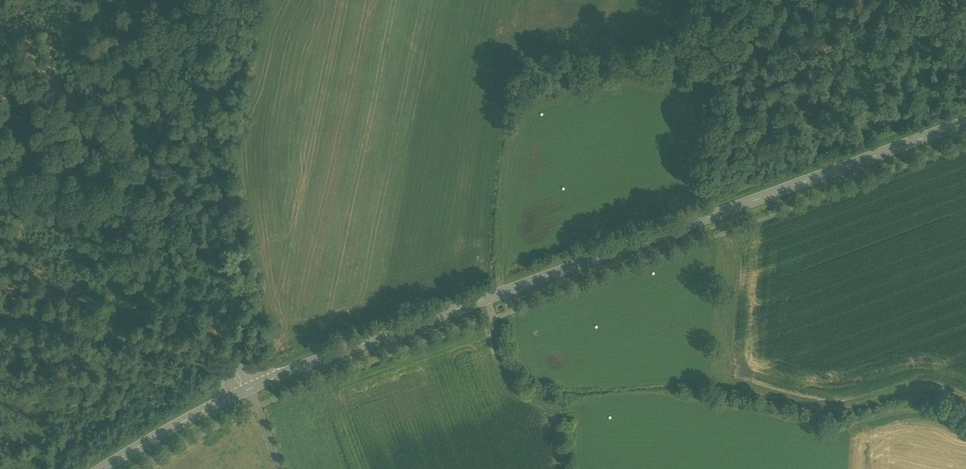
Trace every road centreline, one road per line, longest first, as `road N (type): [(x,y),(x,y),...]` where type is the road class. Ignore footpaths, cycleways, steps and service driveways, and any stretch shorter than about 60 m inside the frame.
road 1 (tertiary): [(244,390),(965,121)]
road 2 (track): [(683,0),(666,60),(532,101),(517,115),(502,175),(504,291)]
road 3 (track): [(91,331),(209,0)]
road 4 (tertiary): [(0,308),(209,360),(231,370),(244,390)]
road 5 (tertiary): [(101,468),(244,390)]

